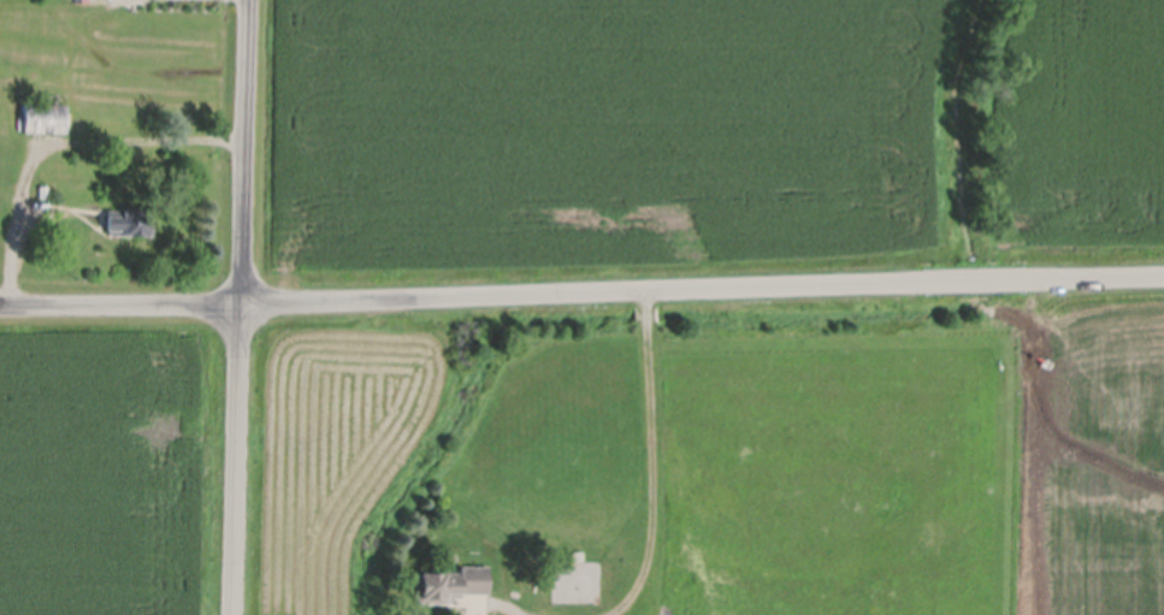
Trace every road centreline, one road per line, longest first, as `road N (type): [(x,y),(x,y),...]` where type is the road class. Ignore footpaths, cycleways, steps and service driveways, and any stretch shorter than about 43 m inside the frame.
road 1 (residential): [(0,306),(1163,275)]
road 2 (residential): [(230,614),(249,0)]

